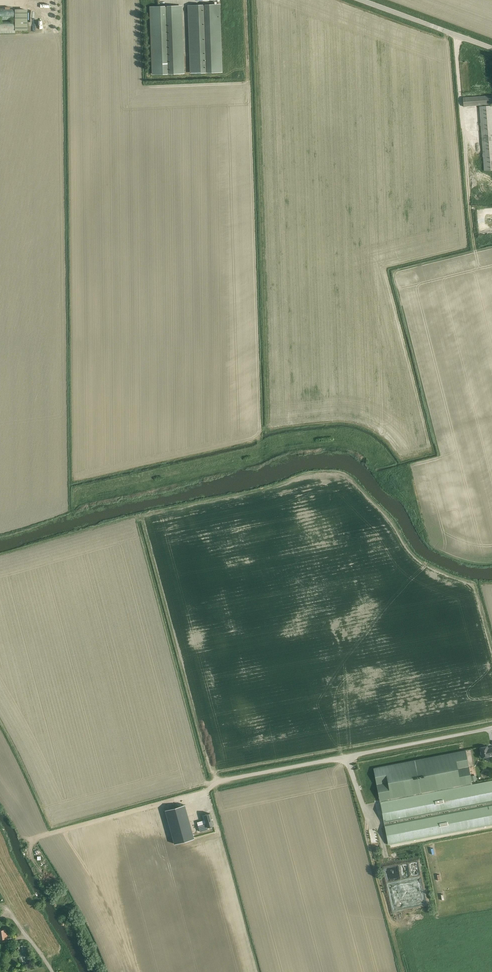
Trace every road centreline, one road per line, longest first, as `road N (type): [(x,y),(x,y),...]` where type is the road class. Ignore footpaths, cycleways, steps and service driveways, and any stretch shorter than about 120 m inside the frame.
road 1 (unclassified): [(219,782),(491,731)]
road 2 (track): [(459,36),(475,251)]
road 3 (tertiary): [(491,48),(361,0)]

